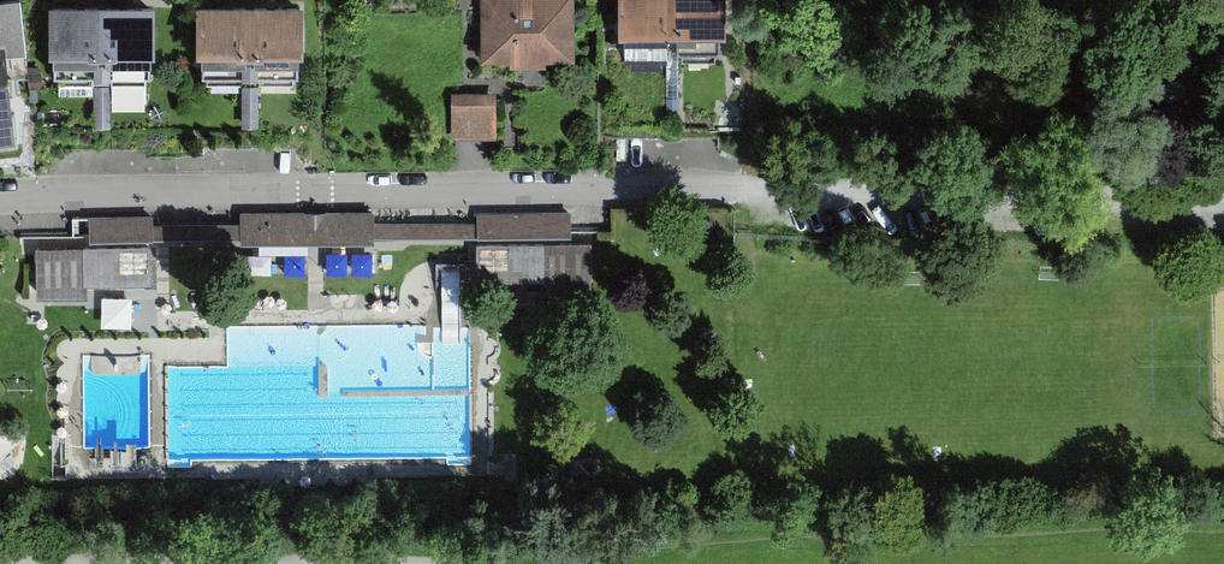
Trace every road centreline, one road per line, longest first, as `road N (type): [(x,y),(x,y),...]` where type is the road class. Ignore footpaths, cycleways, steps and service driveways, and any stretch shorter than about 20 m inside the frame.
road 1 (track): [(1223,533),(446,563)]
road 2 (residential): [(0,205),(741,190)]
road 3 (track): [(1223,201),(741,190)]

